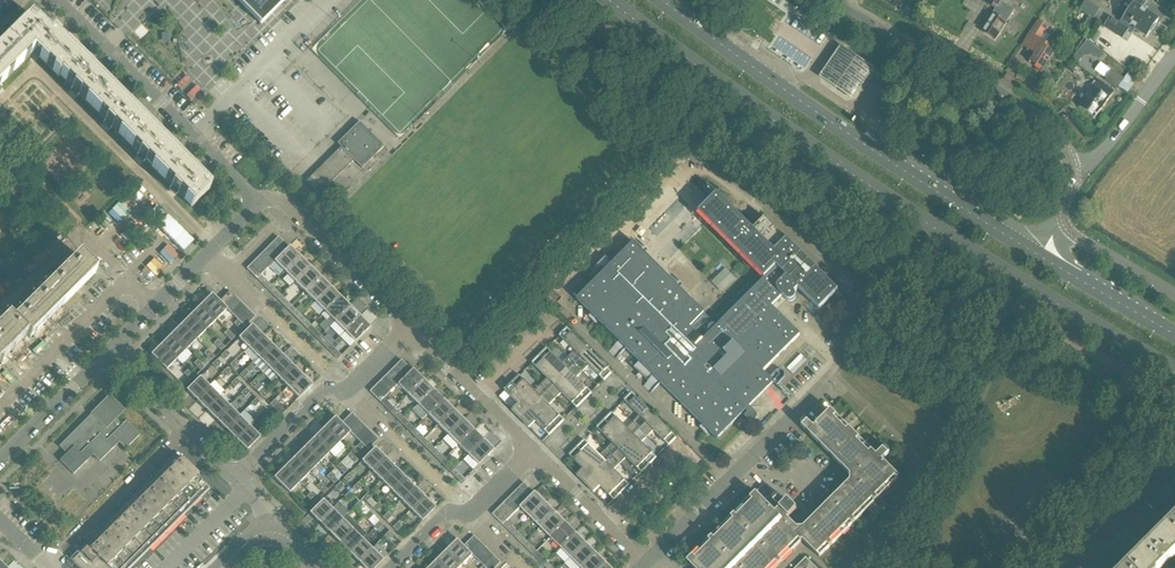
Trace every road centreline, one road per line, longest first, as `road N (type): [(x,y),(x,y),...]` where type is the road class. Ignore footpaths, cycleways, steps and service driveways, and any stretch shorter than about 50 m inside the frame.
road 1 (trunk): [(606,0),(882,198),(1174,374)]
road 2 (trunk): [(1035,257),(661,0)]
road 3 (residential): [(648,564),(831,373),(870,316)]
road 4 (unclassified): [(1071,170),(1048,127),(1026,111),(832,0)]
road 5 (residential): [(410,327),(279,199),(258,202)]
road 6 (residential): [(47,567),(185,431)]
road 7 (residential): [(191,136),(53,0)]
road 8 (trunk): [(1174,335),(1035,257)]
road 9 (unclassified): [(1071,170),(1095,159),(1174,57)]
road 10 (residential): [(0,463),(107,352)]
road 11 (residential): [(1068,567),(1174,460)]
road 12 (residential): [(347,388),(324,391),(234,478)]
road 13 (residential): [(107,352),(205,256)]
road 14 (unclassified): [(1174,297),(1064,221)]

